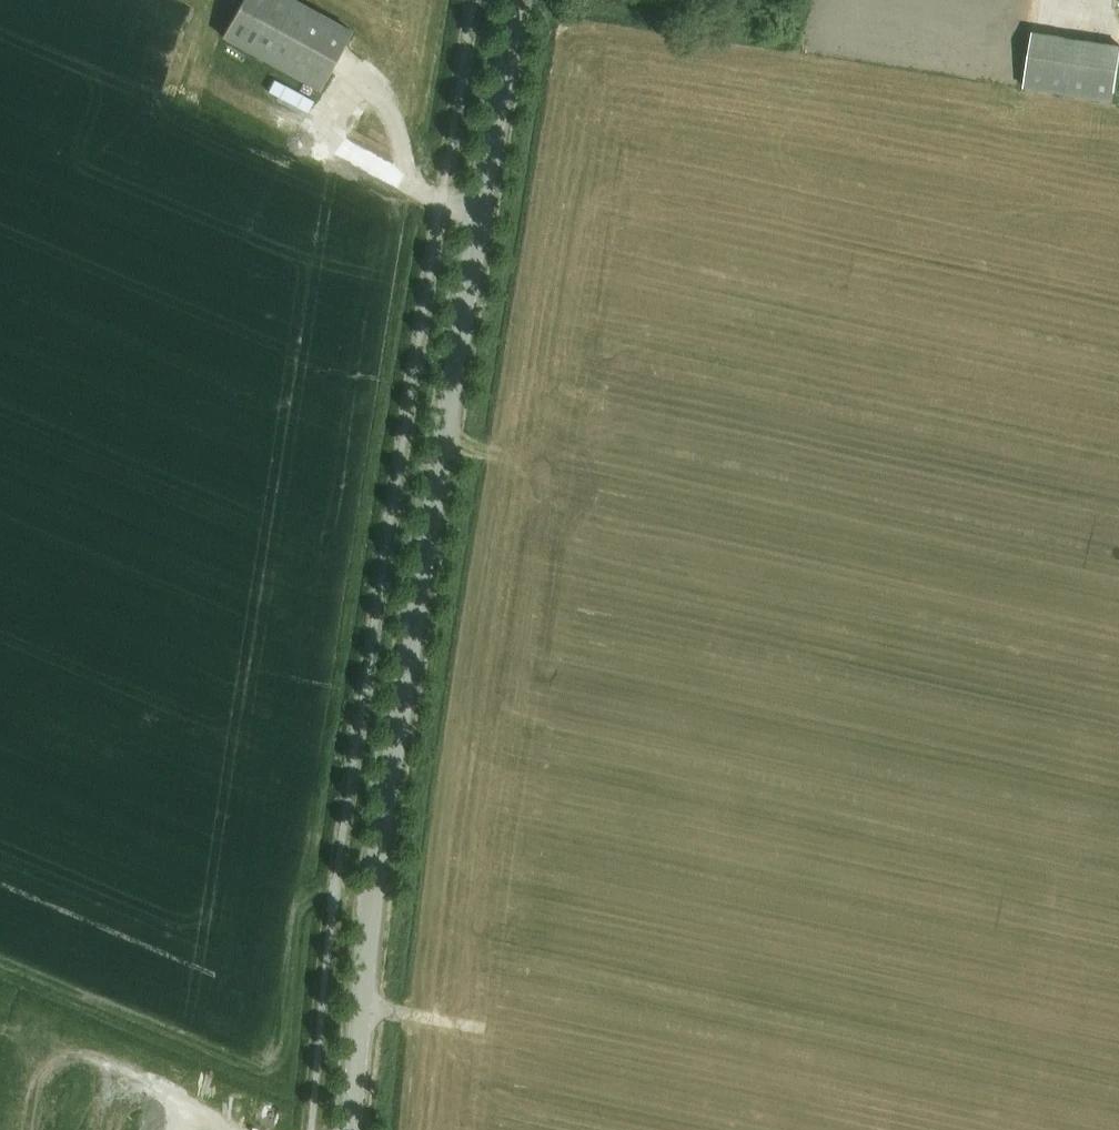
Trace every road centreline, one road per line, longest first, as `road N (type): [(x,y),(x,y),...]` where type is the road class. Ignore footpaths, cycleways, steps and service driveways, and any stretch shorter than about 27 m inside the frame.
road 1 (secondary): [(352,1129),(378,832),(515,0)]

